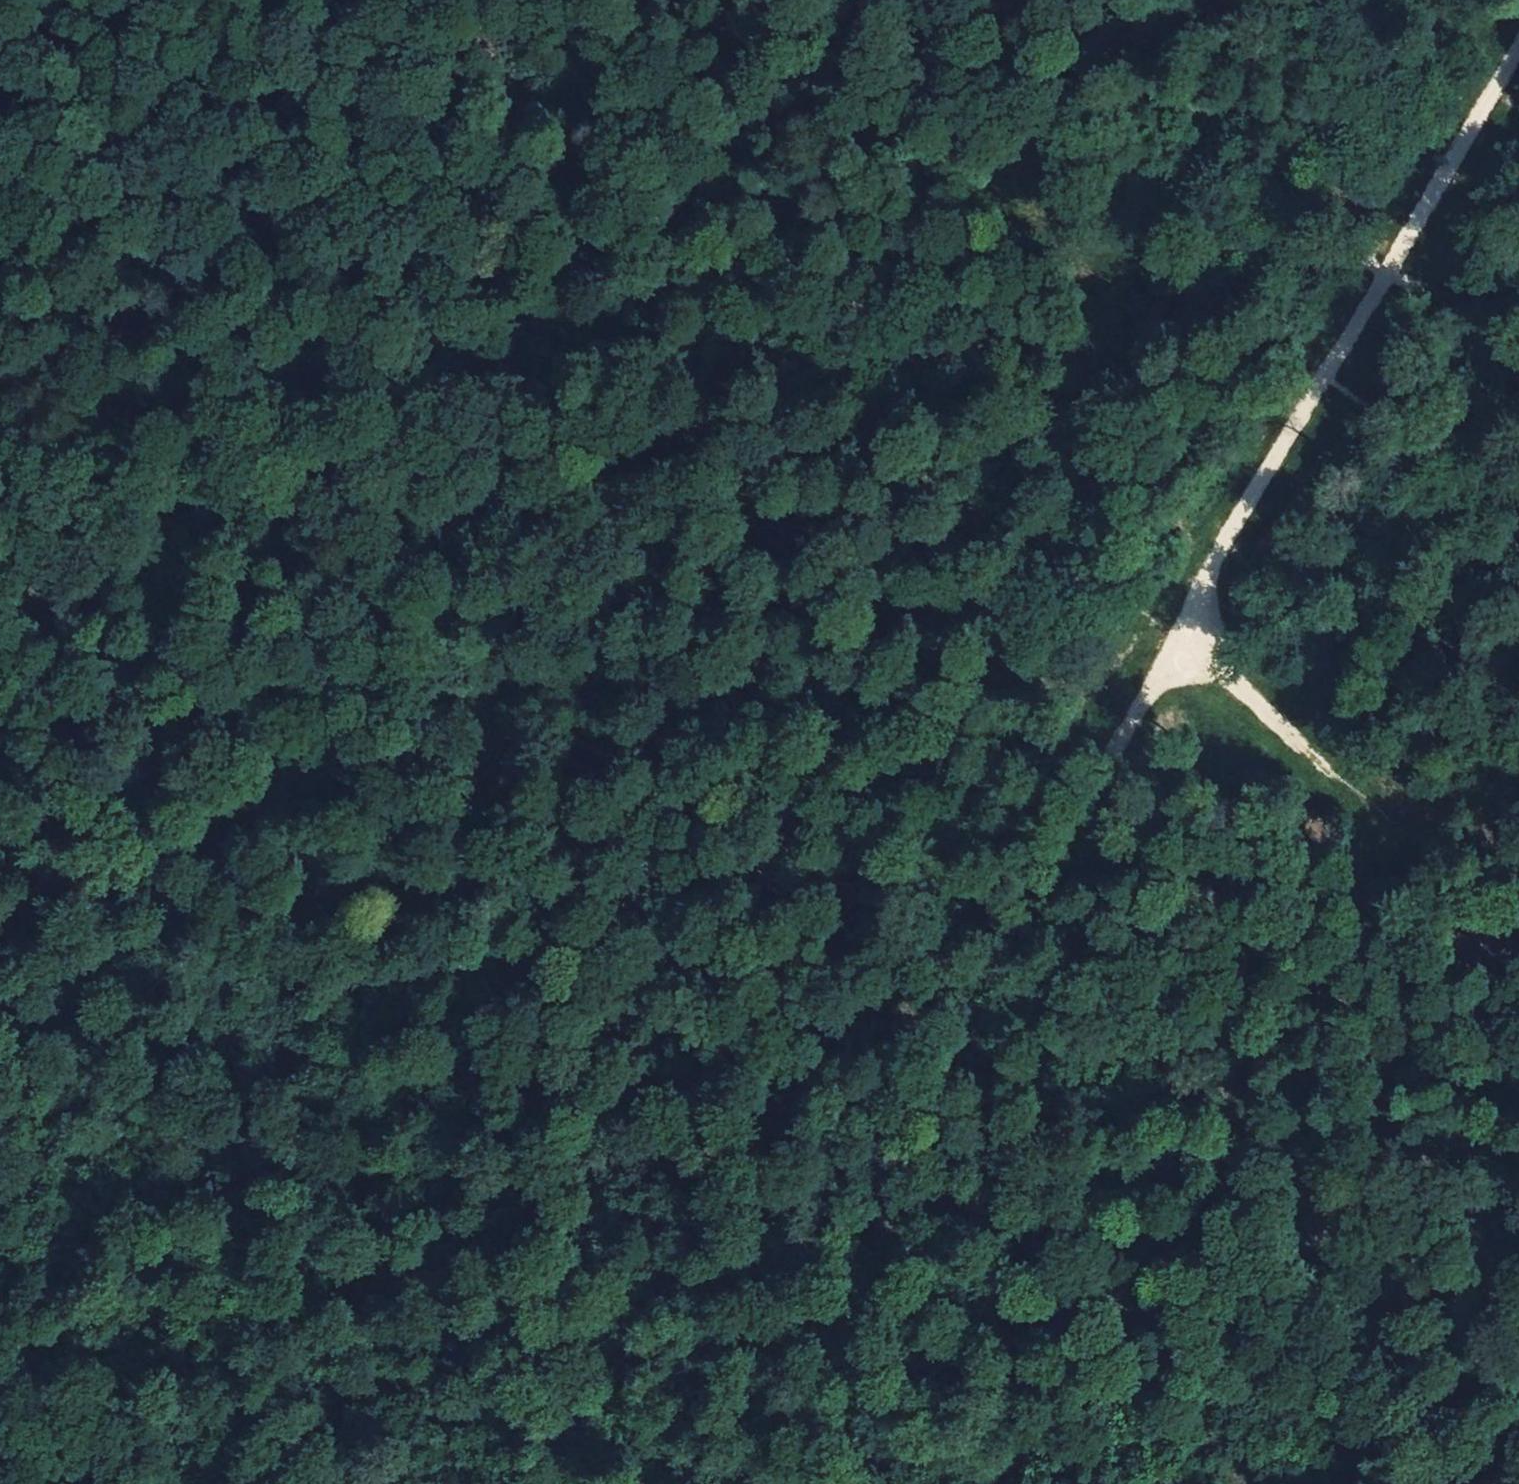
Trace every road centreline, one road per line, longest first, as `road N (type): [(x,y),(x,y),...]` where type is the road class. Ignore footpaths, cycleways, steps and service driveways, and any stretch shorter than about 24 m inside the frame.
road 1 (track): [(1518,54),(1182,636)]

